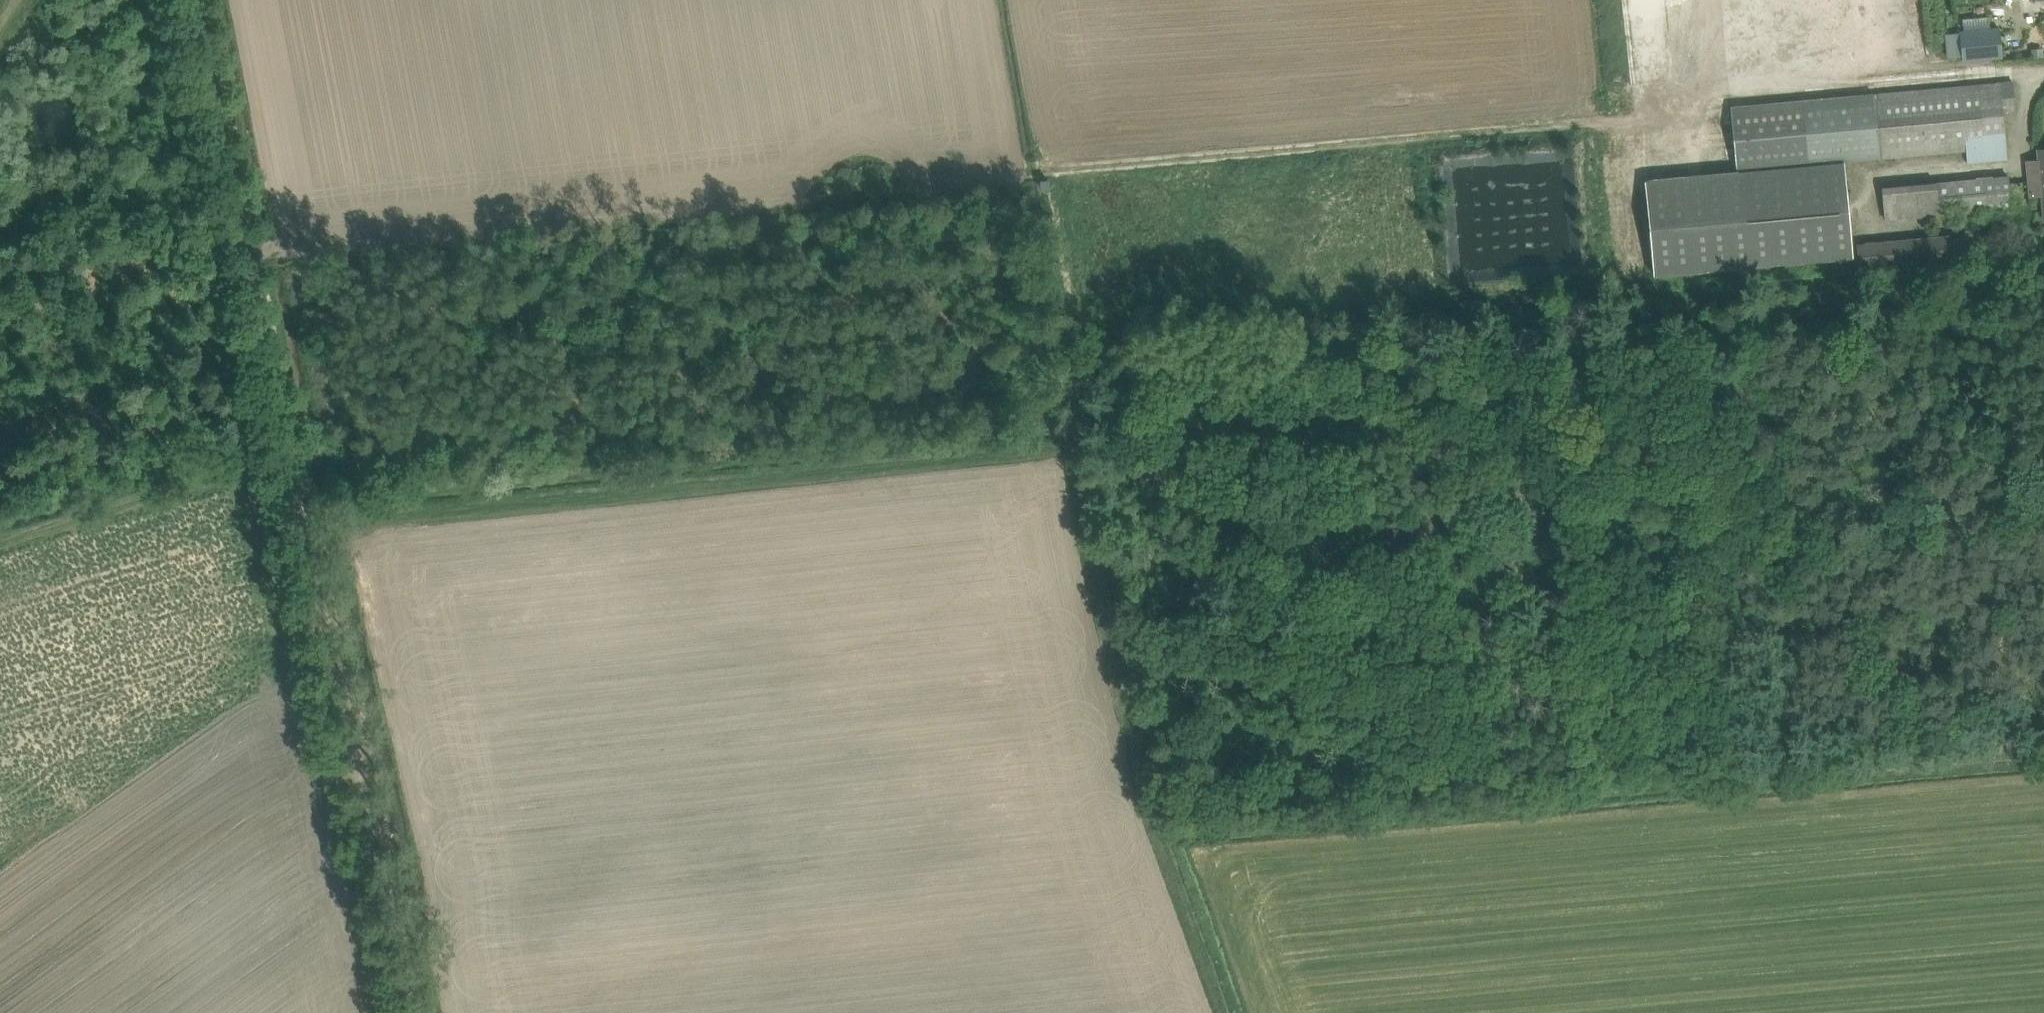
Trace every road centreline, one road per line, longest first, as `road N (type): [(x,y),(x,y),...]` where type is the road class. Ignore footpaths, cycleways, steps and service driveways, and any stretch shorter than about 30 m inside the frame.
road 1 (track): [(196,0),(246,275),(418,1012)]

